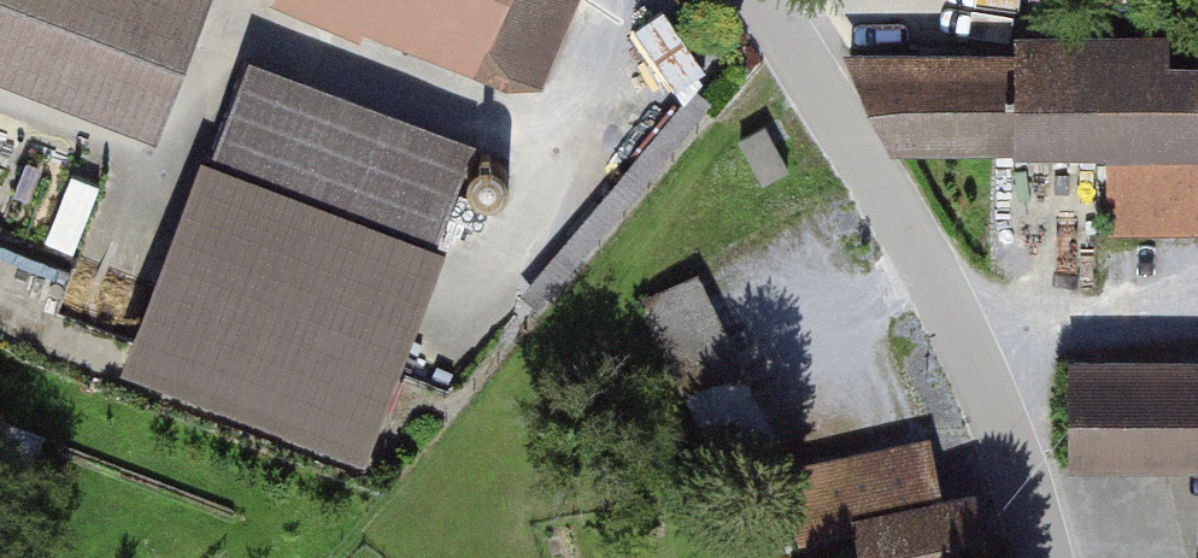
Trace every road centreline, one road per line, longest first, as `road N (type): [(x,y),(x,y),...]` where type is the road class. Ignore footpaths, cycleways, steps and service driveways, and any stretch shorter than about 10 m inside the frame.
road 1 (residential): [(760,0),(965,339),(1045,557)]

